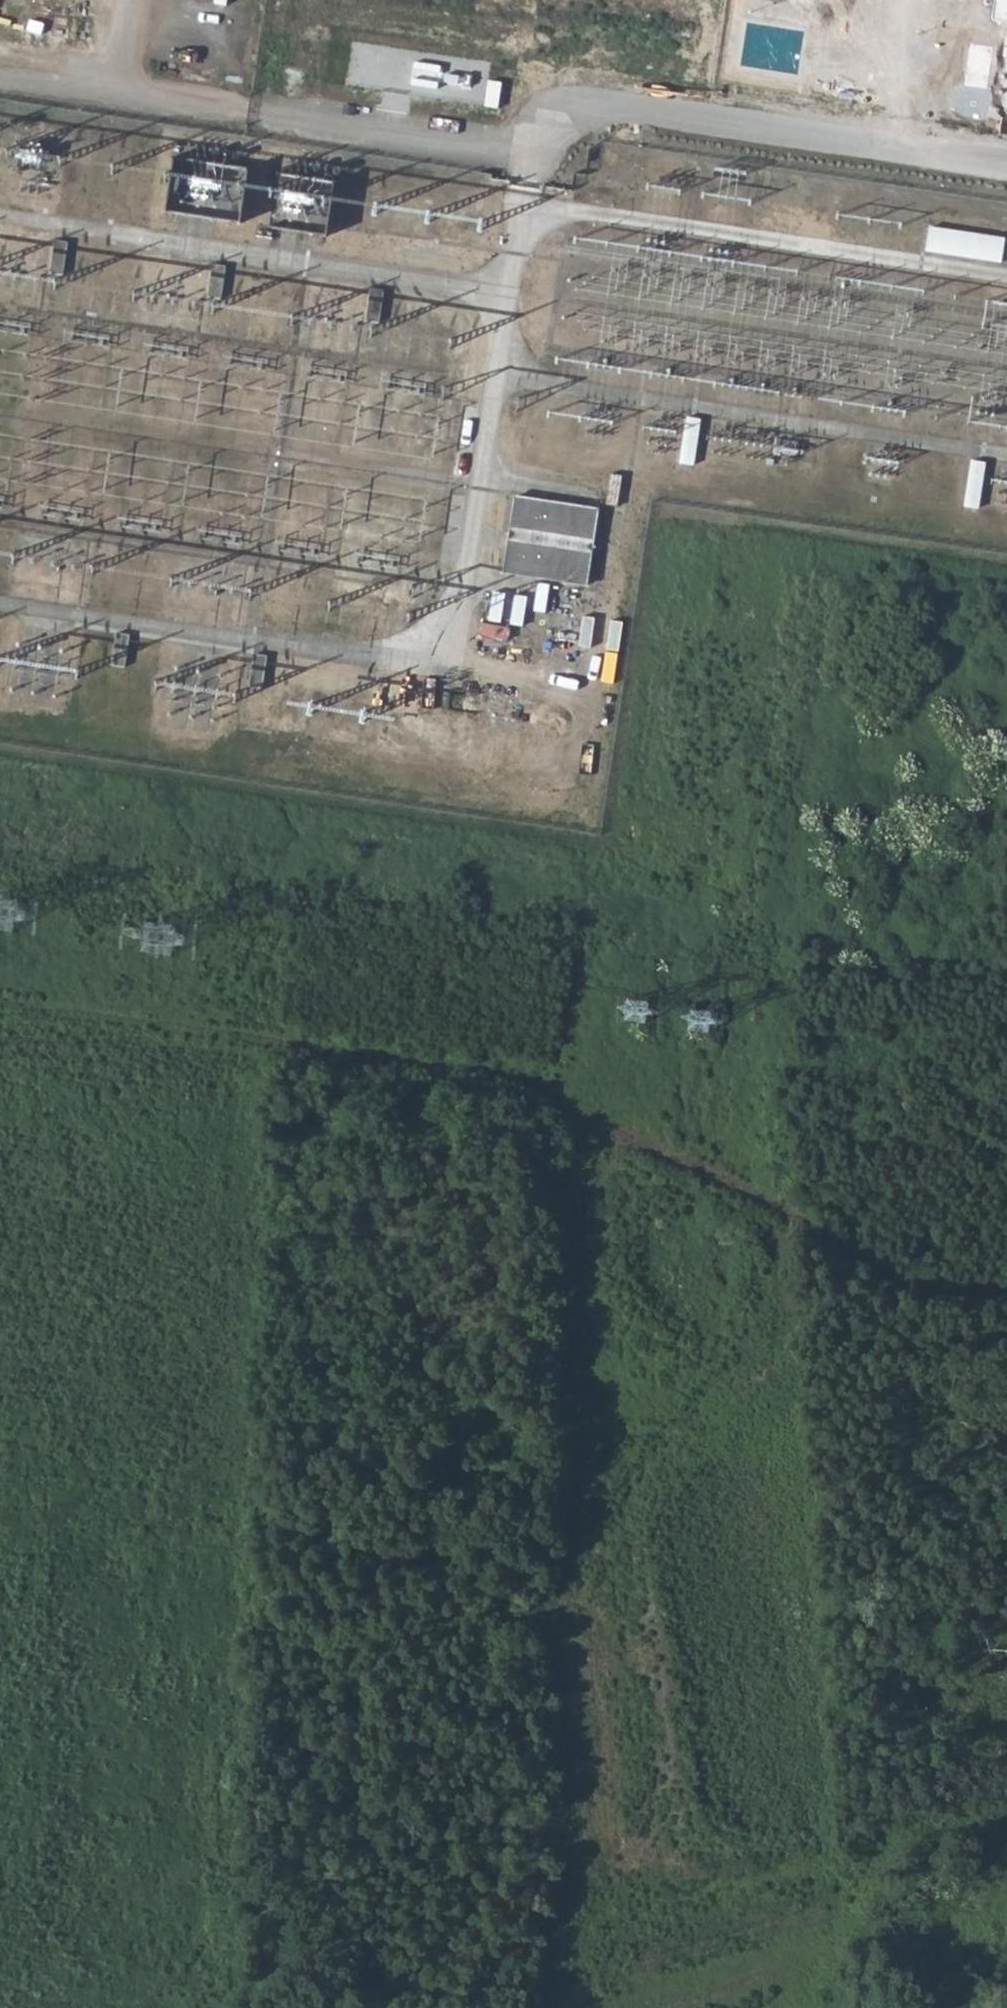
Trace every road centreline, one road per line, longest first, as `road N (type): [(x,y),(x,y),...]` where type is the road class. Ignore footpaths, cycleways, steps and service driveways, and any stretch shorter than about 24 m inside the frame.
road 1 (track): [(0,1001),(526,1087),(912,1283),(1006,1297)]
road 2 (residential): [(1006,163),(602,103),(571,106),(534,145)]
road 3 (residential): [(534,145),(505,148),(245,107)]

